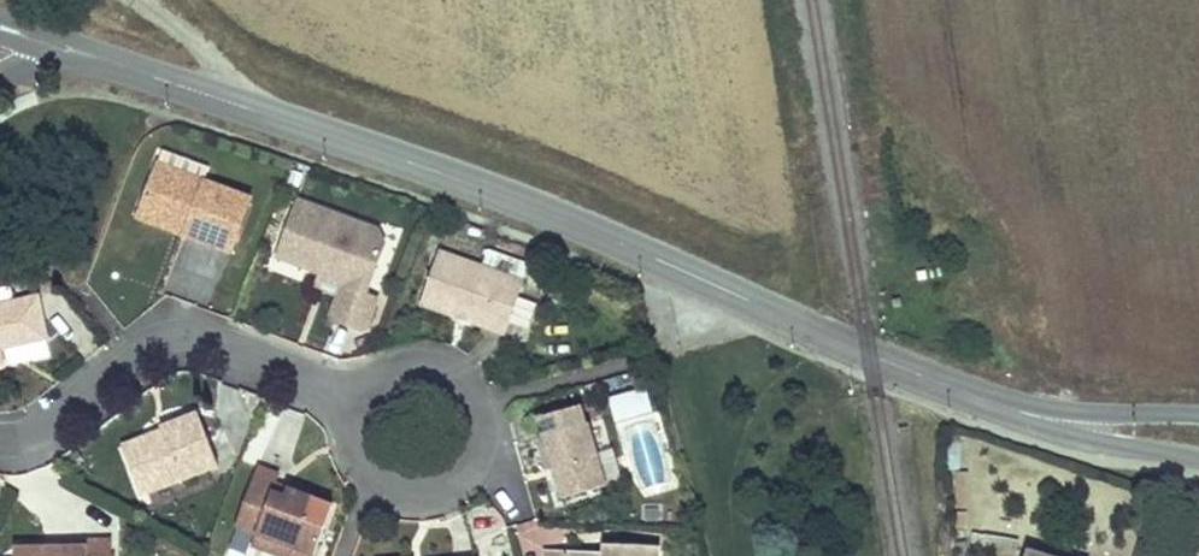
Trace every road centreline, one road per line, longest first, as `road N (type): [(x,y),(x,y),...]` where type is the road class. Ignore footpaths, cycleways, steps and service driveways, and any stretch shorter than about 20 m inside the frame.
road 1 (unclassified): [(0,27),(529,205),(1008,408)]
road 2 (residential): [(0,438),(51,423),(138,352),(176,337),(216,341),(363,396)]
road 3 (residential): [(363,396),(355,424),(359,452),(395,488),(440,489),(475,460),(483,416),(464,382),(410,364),(375,381)]
road 4 (unclassified): [(1008,408),(1074,437),(1198,459)]
road 5 (unclassified): [(1198,414),(1008,408)]
road 6 (track): [(219,99),(225,79),(202,47),(138,0)]

